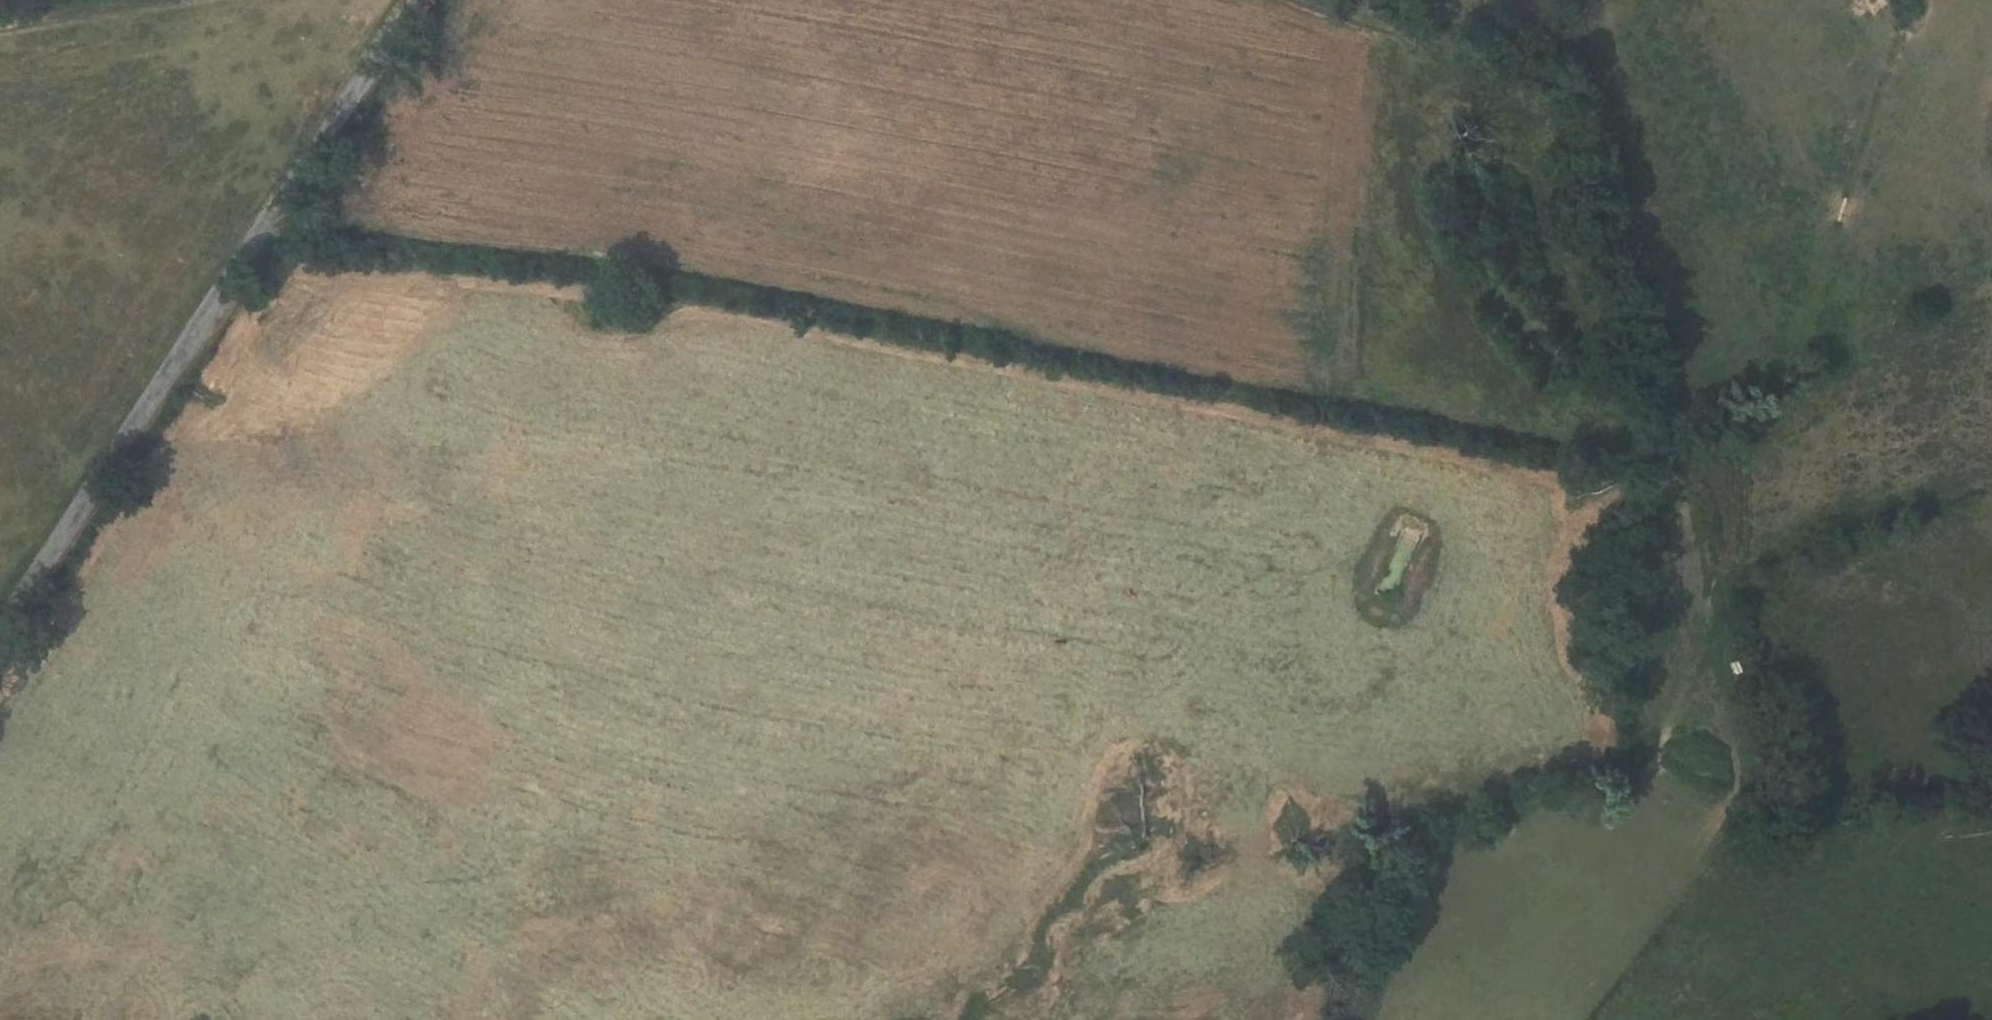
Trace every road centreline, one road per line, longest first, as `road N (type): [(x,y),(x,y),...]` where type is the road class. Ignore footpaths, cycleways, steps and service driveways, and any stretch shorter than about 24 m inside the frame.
road 1 (unclassified): [(0,619),(242,235)]
road 2 (unclassified): [(418,0),(242,235)]

